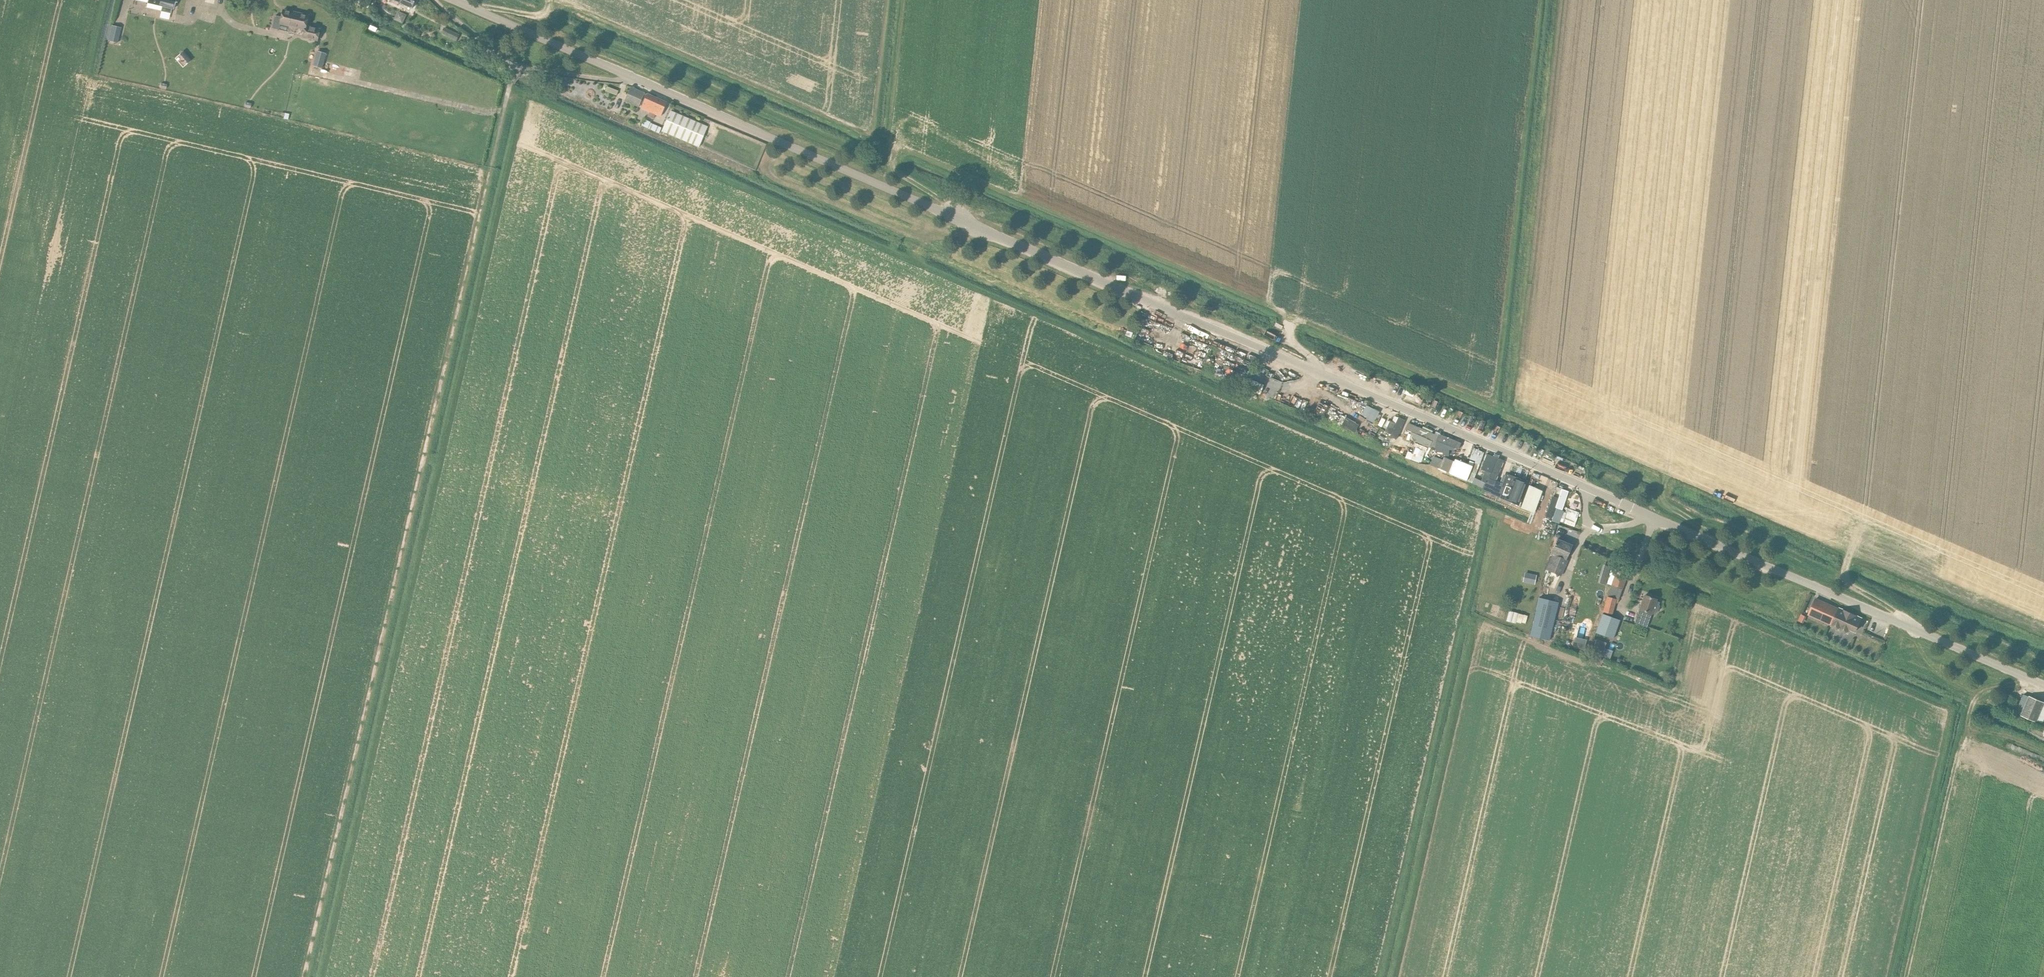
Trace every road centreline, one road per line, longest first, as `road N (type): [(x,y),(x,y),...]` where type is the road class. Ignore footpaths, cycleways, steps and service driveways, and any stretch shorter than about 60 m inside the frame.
road 1 (unclassified): [(2043,685),(454,0)]
road 2 (track): [(2043,640),(861,127)]
road 3 (track): [(304,976),(504,110)]
road 4 (track): [(499,0),(1142,283)]
road 5 (track): [(1509,411),(1553,0)]
road 6 (track): [(1092,277),(1138,282),(1217,312),(1297,348),(1317,372)]
road 7 (track): [(903,0),(891,162),(955,218)]
road 8 (track): [(1848,556),(1849,583),(1897,613),(1935,672),(1976,698)]

